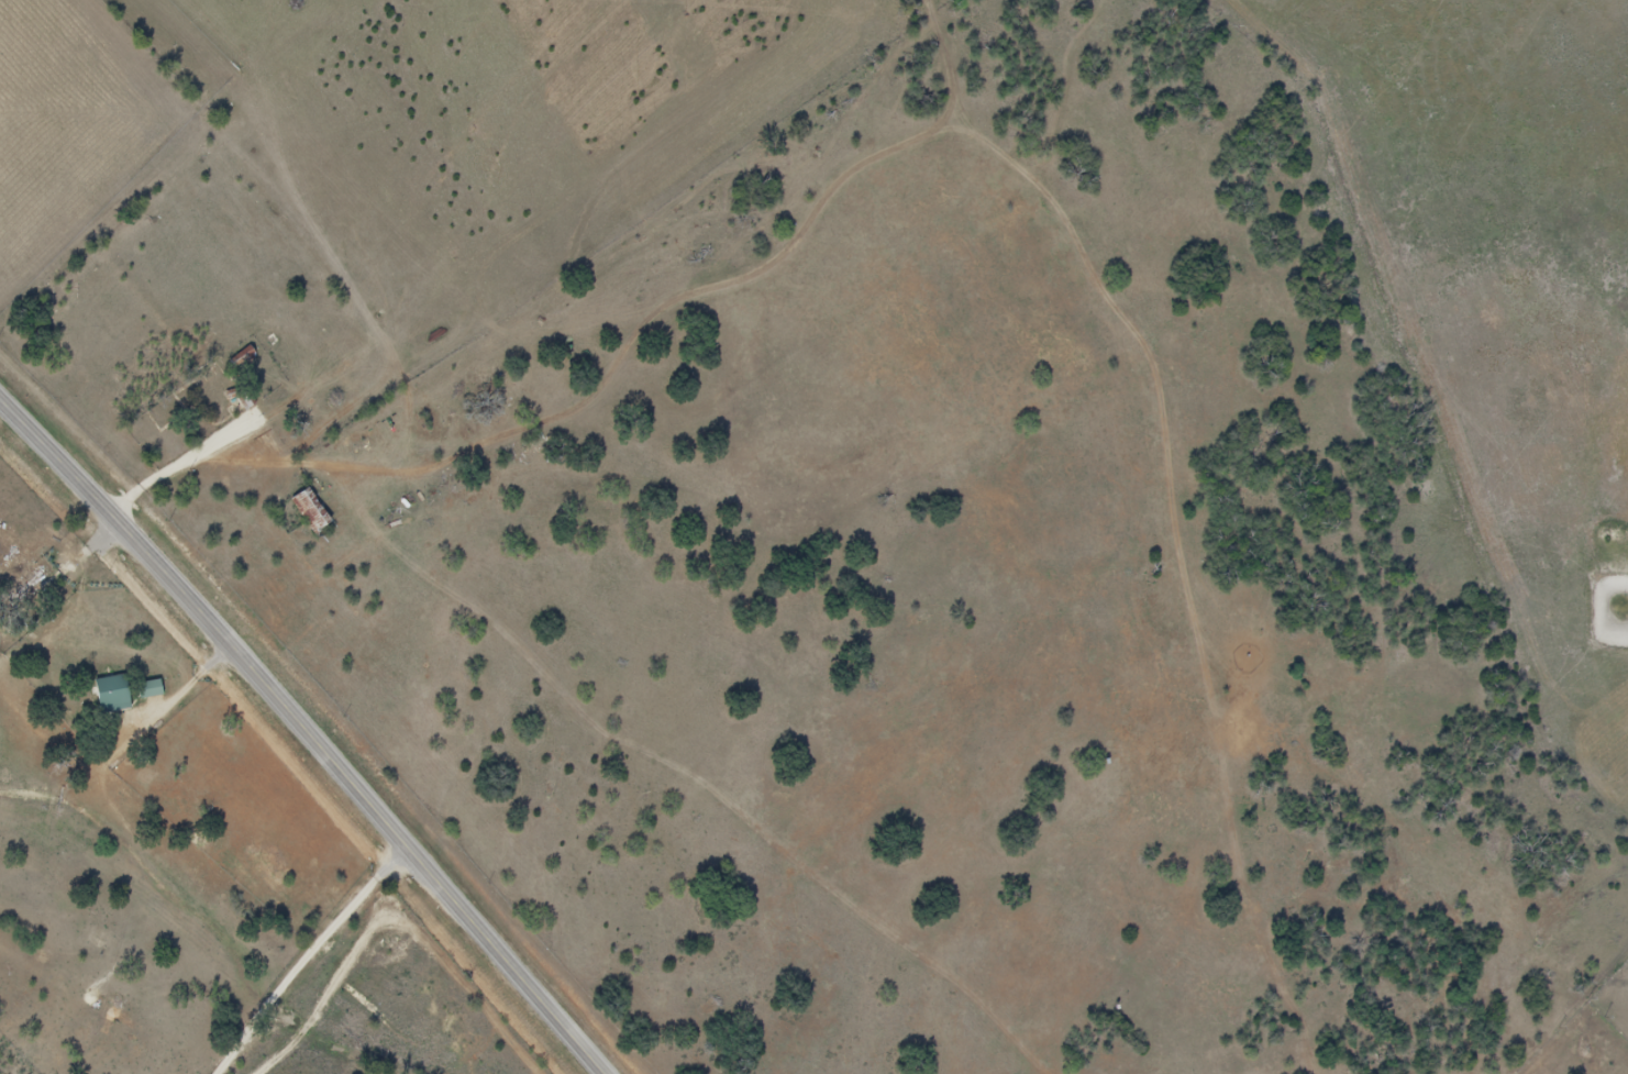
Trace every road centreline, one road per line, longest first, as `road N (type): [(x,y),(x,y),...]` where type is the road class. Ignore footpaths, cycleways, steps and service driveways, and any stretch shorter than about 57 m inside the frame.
road 1 (tertiary): [(608,1073),(279,695),(0,394)]

